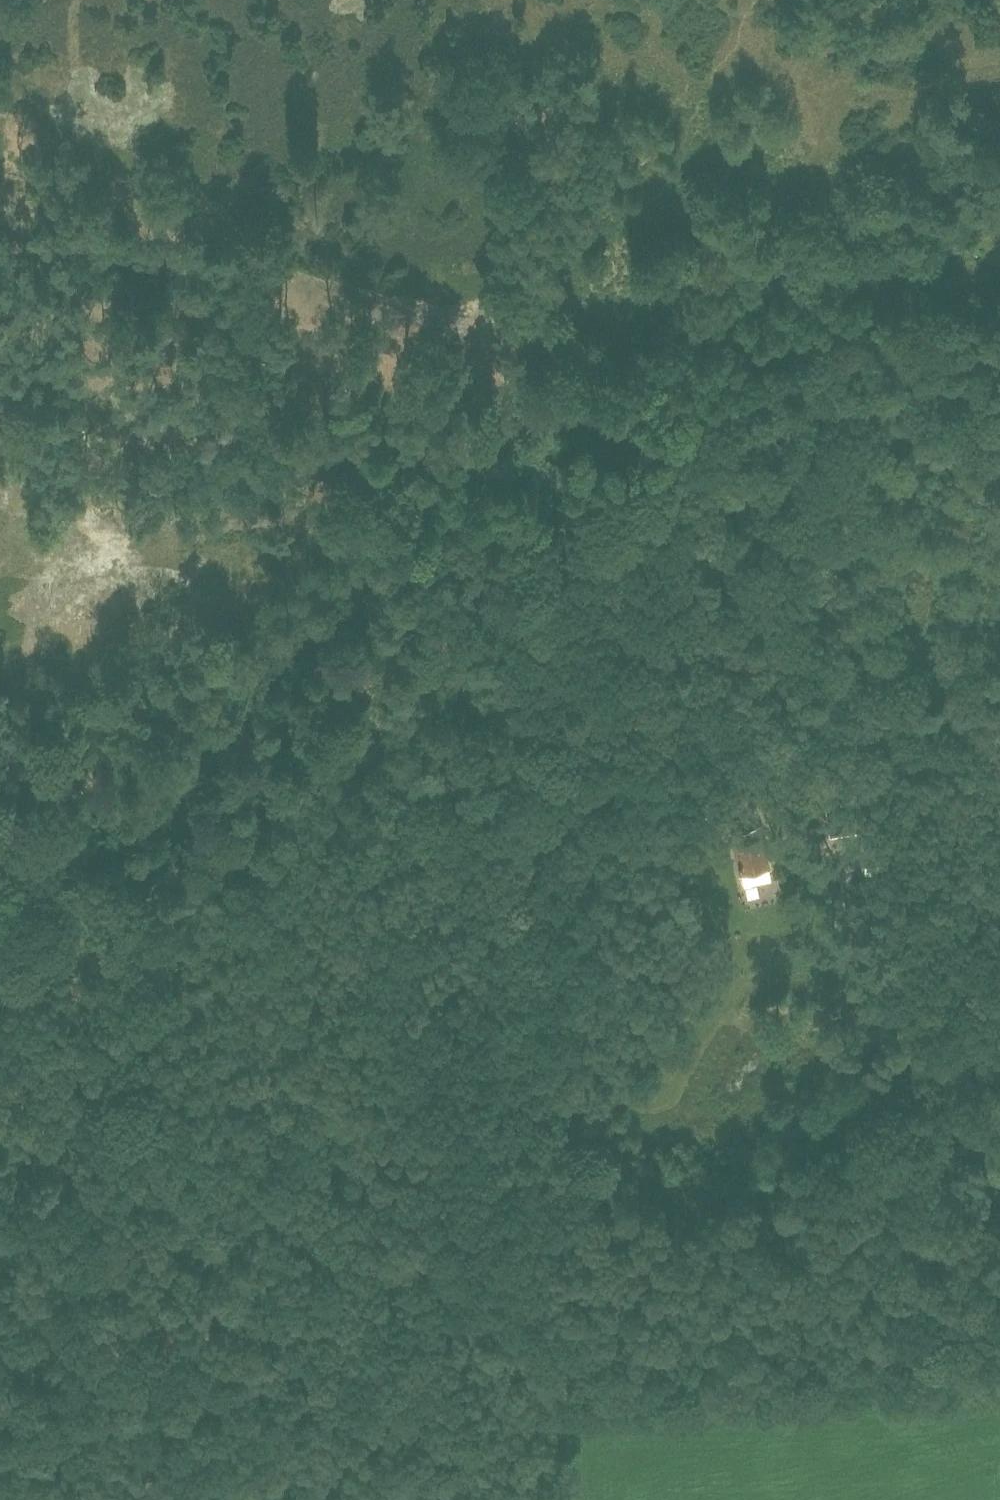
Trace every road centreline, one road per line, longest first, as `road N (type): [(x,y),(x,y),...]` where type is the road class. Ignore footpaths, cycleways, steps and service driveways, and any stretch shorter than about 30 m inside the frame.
road 1 (track): [(999,1293),(950,1257),(934,1226),(884,998),(834,878)]

